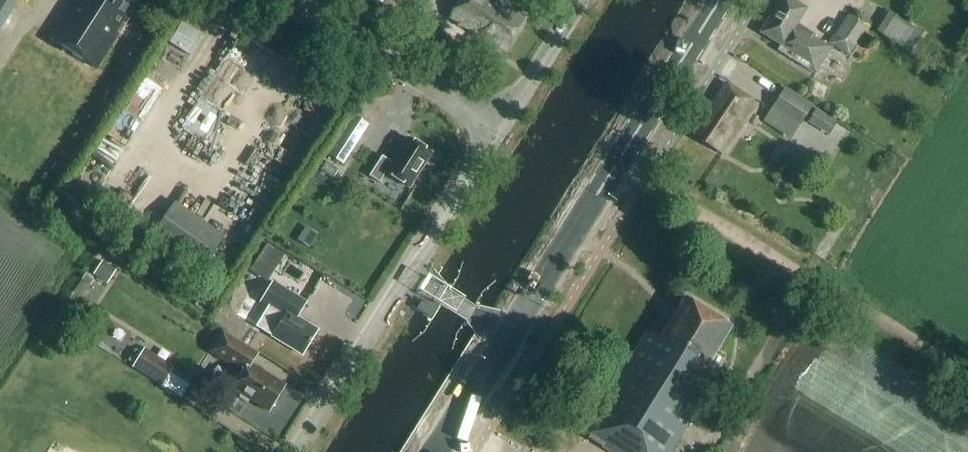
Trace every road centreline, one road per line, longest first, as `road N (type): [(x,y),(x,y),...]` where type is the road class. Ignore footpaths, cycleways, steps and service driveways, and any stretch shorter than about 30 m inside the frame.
road 1 (track): [(617,166),(967,376)]
road 2 (primary): [(511,336),(720,0)]
road 3 (unclassified): [(498,130),(291,0)]
road 4 (unclassified): [(298,451),(410,276)]
road 5 (unclassified): [(410,276),(498,130)]
road 6 (unclassified): [(498,130),(580,0)]
road 7 (primary): [(437,451),(511,336)]

